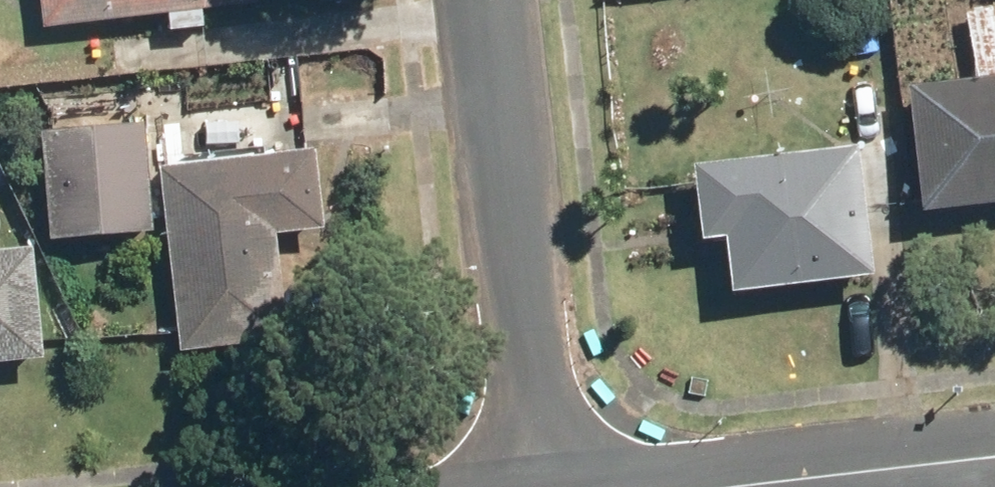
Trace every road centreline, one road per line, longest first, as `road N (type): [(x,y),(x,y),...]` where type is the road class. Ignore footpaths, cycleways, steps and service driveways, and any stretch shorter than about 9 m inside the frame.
road 1 (residential): [(491,0),(544,486)]
road 2 (residential): [(745,486),(994,457)]

